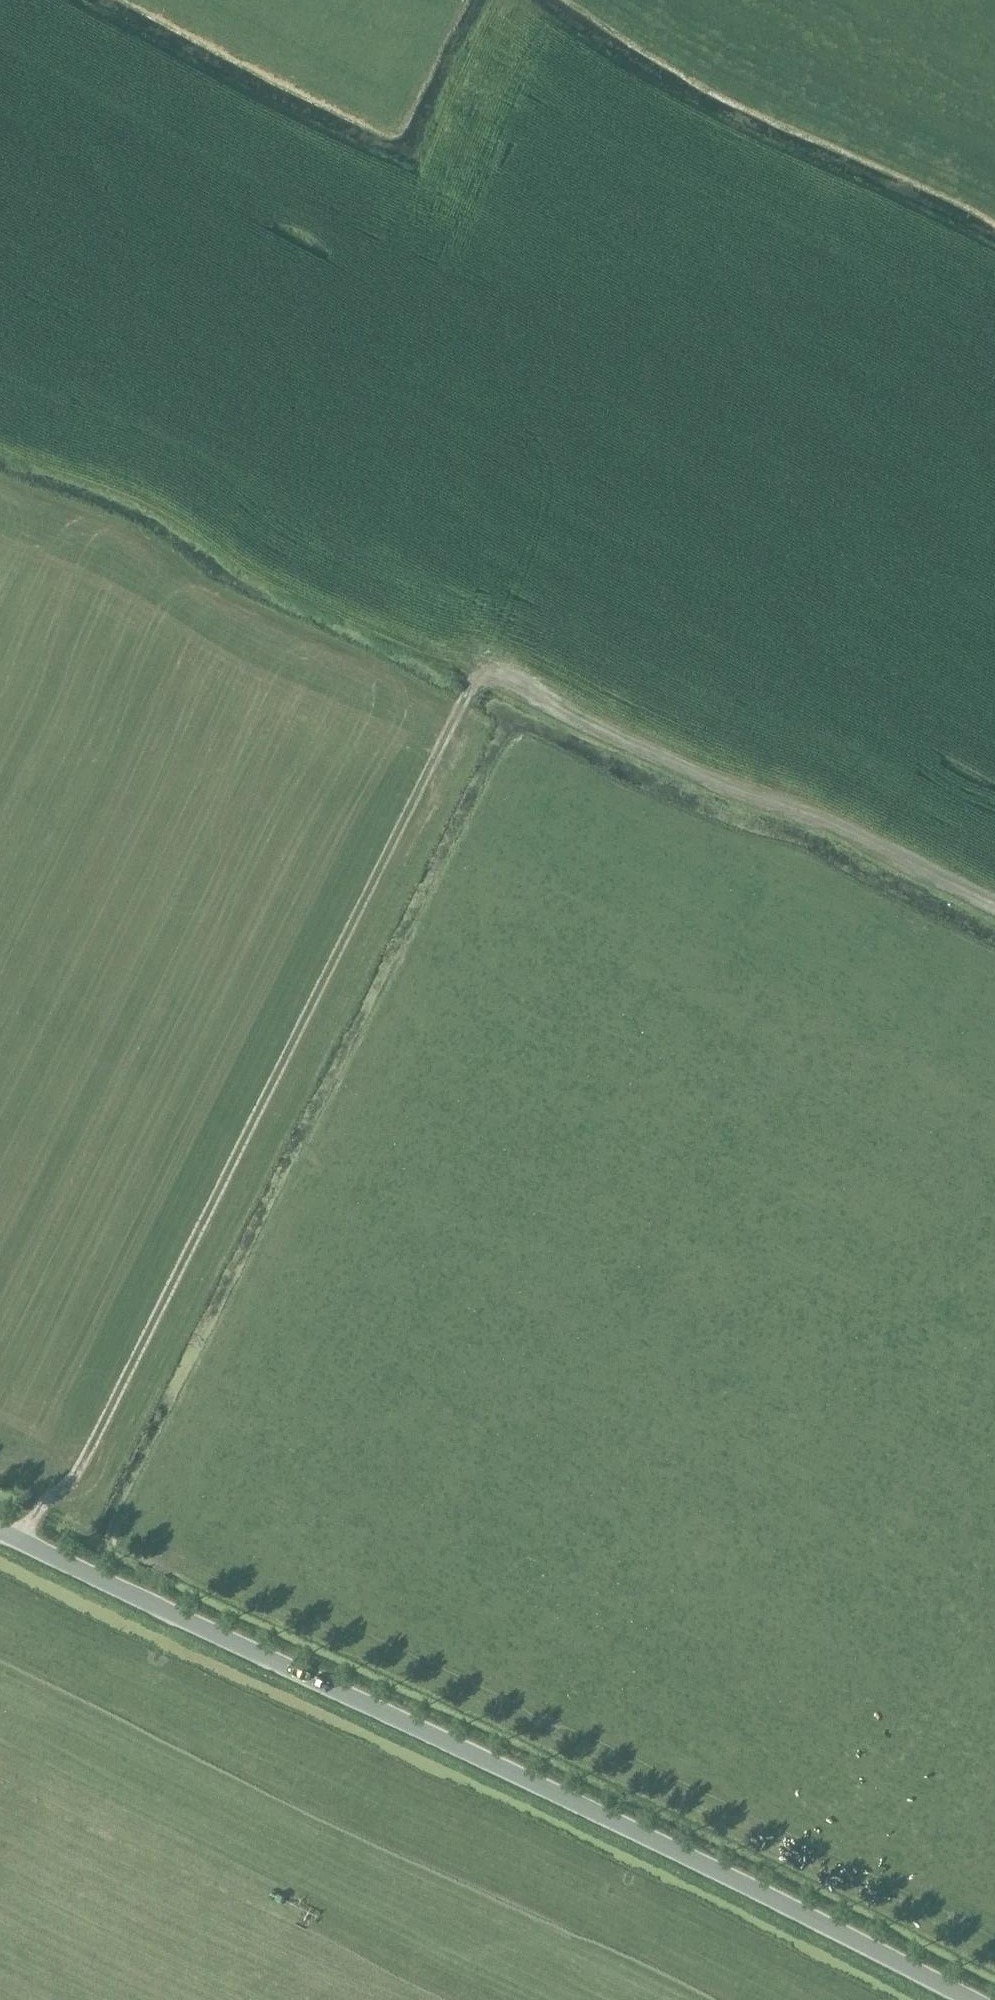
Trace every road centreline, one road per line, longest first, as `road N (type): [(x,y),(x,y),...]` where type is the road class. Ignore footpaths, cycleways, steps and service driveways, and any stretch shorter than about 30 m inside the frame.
road 1 (unclassified): [(966,1999),(0,1530)]

